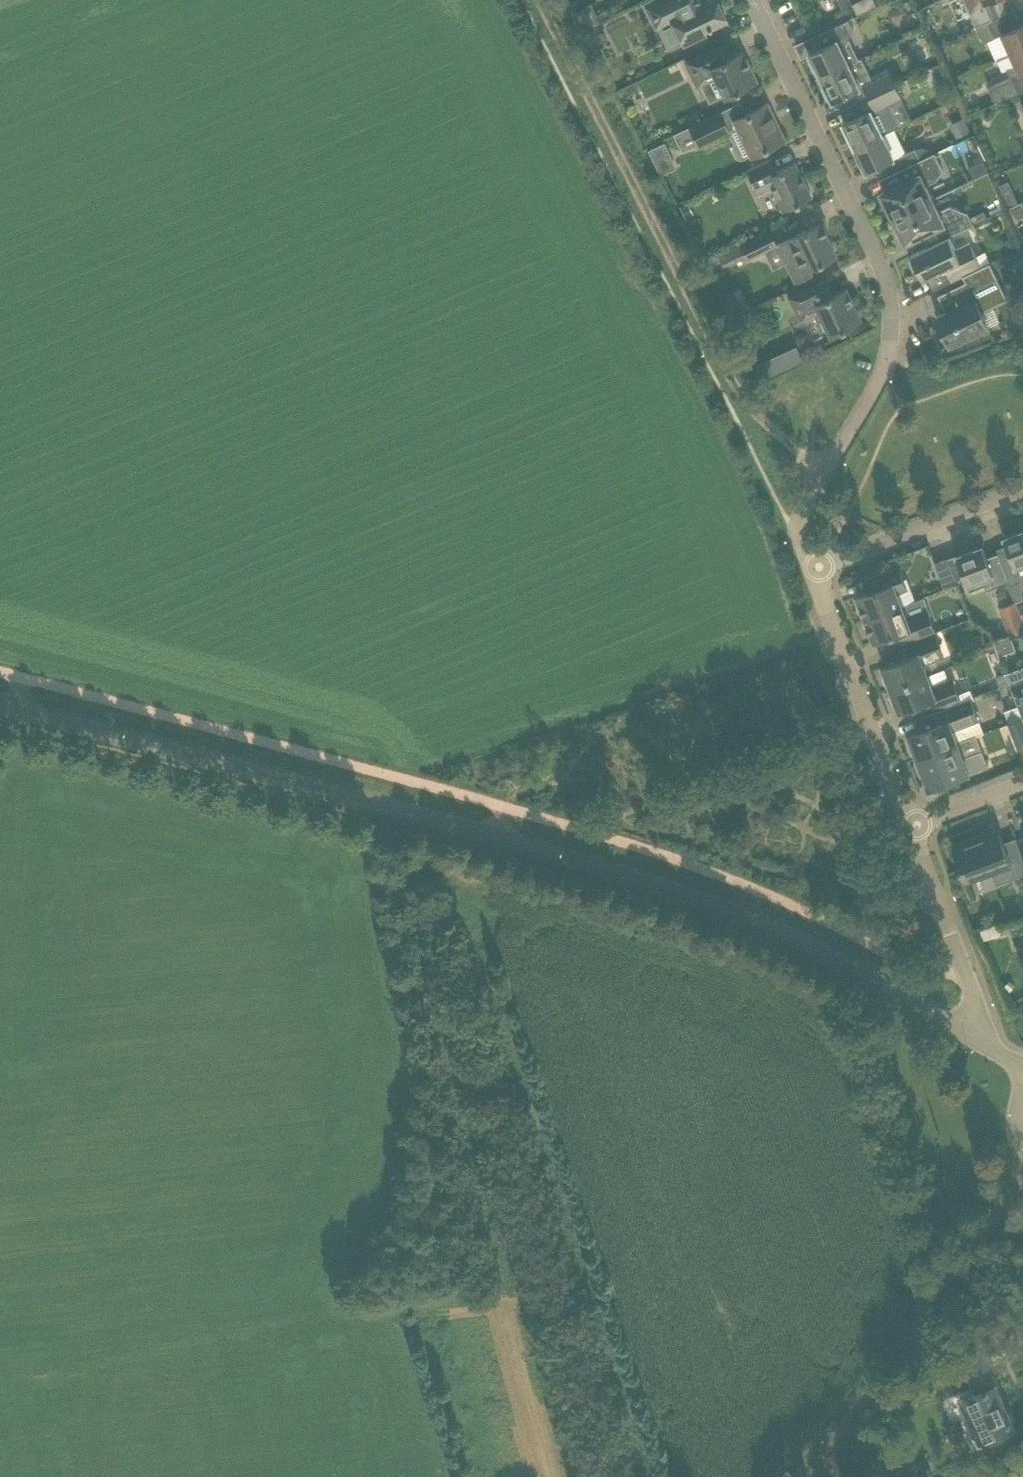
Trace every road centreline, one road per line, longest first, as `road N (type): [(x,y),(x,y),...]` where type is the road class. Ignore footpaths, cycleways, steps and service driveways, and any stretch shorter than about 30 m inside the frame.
road 1 (tertiary): [(976,1038),(746,919),(571,859),(0,703)]
road 2 (residential): [(753,0),(890,292),(885,370),(796,526),(812,569)]
road 3 (track): [(540,0),(736,385),(791,444),(829,466)]
road 4 (unclassified): [(800,1476),(1022,1183)]
road 5 (residential): [(912,827),(812,569)]
road 6 (residential): [(812,569),(1022,492)]
road 7 (residential): [(976,1038),(975,1007),(912,827)]

